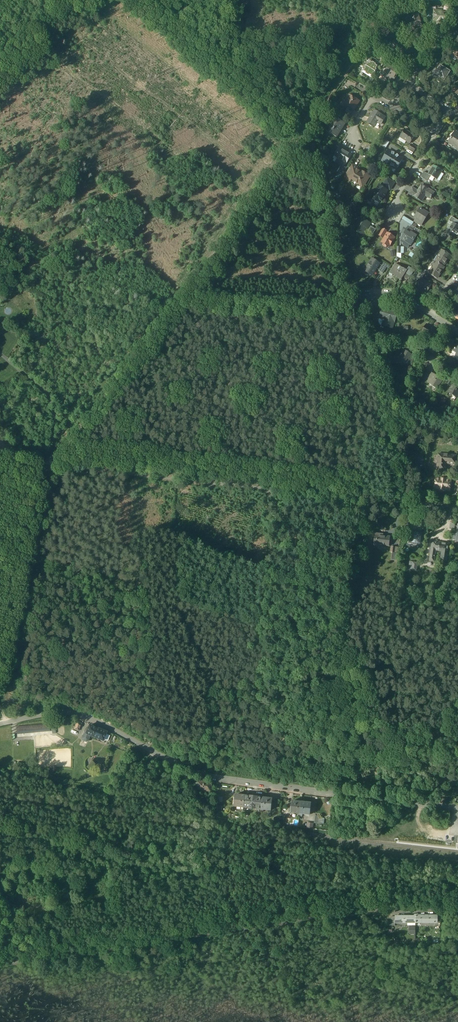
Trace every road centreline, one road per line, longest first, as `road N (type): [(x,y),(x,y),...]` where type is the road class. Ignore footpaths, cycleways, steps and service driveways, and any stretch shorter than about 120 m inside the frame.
road 1 (residential): [(0,724),(70,713),(220,779),(455,808)]
road 2 (residential): [(457,909),(349,910),(0,966)]
road 3 (track): [(306,130),(407,503)]
road 4 (track): [(306,130),(168,300)]
road 5 (track): [(168,300),(51,465)]
road 6 (track): [(306,130),(152,0)]
road 7 (track): [(0,60),(52,19),(104,0)]

